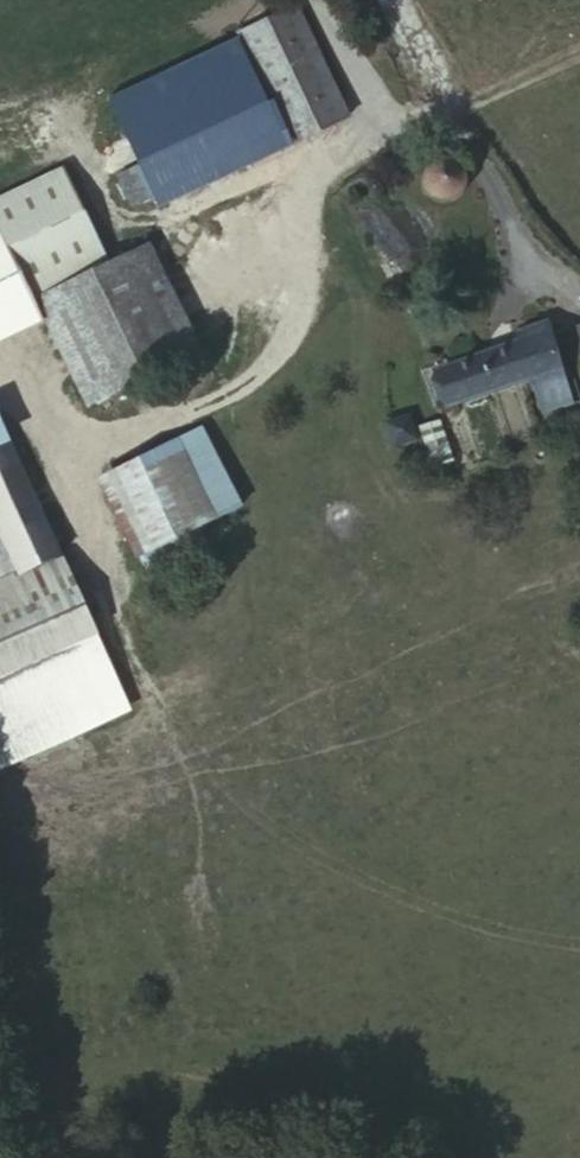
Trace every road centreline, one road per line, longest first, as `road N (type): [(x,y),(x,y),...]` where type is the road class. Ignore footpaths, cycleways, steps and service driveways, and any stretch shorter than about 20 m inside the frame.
road 1 (unclassified): [(313,0),(387,125)]

